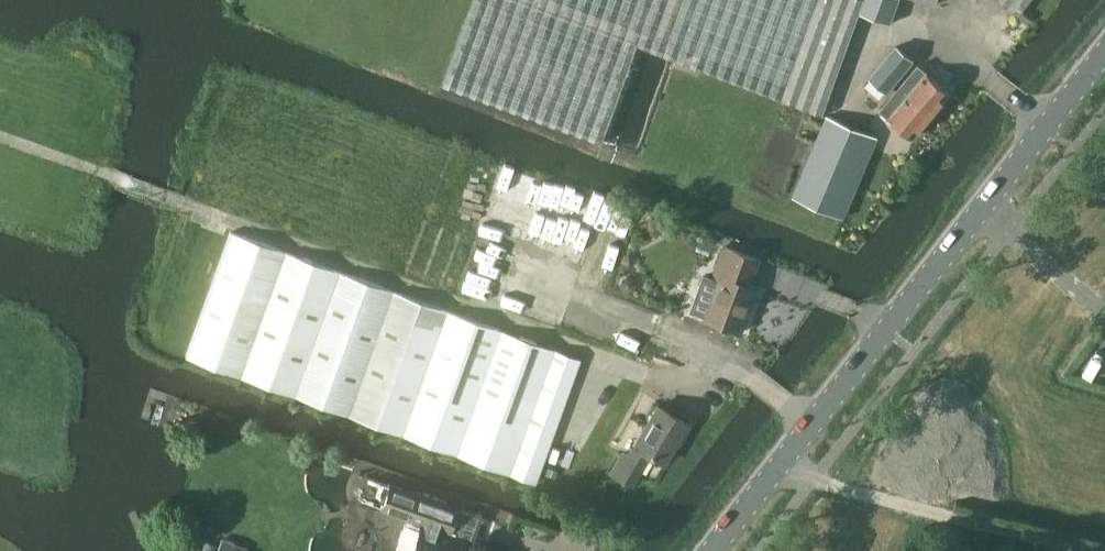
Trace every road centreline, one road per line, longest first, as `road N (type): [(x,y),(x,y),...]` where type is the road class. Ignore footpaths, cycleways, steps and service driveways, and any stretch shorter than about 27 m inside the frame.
road 1 (tertiary): [(710,550),(1104,53)]

